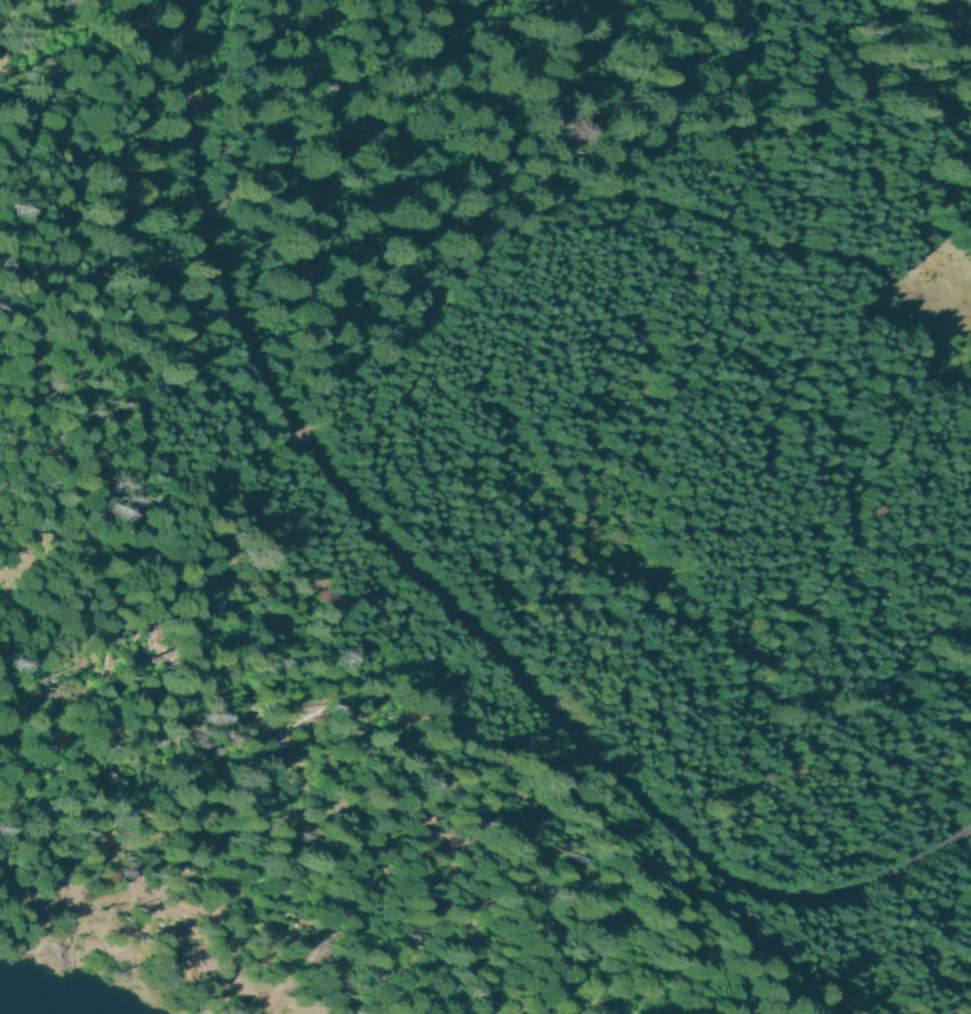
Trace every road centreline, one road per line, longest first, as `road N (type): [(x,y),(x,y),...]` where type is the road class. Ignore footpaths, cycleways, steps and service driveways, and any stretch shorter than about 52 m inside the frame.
road 1 (residential): [(970,835),(832,903),(690,867),(423,597),(259,388),(190,169),(190,0)]

